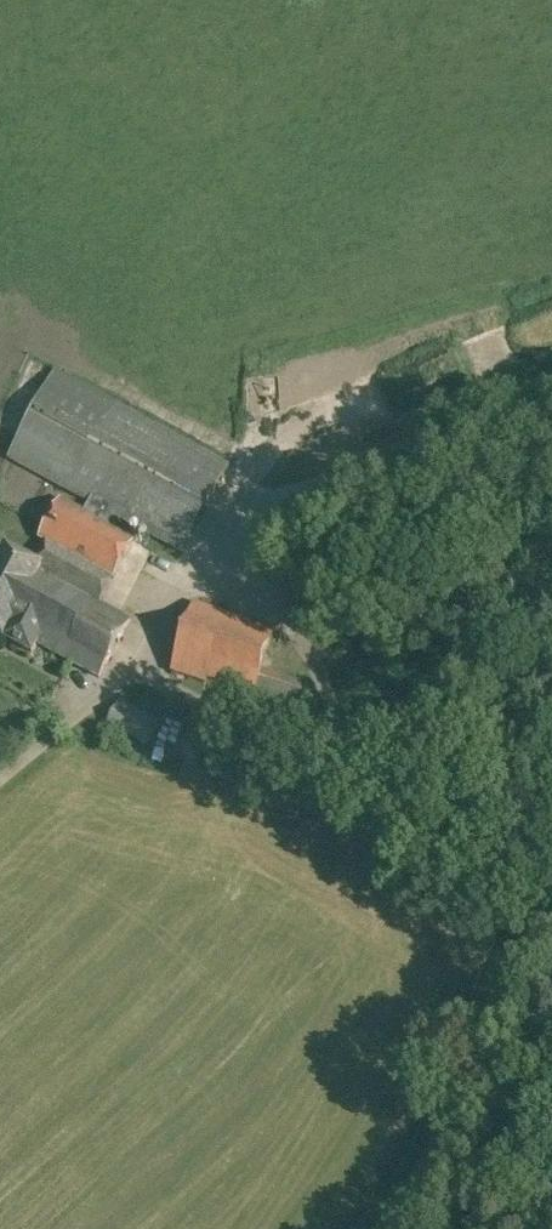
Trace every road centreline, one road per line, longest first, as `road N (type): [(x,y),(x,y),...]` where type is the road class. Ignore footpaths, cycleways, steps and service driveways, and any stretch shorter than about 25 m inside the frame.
road 1 (track): [(551,894),(366,779),(336,706),(268,602),(184,578)]
road 2 (unclassified): [(384,1228),(442,1141),(551,902)]

